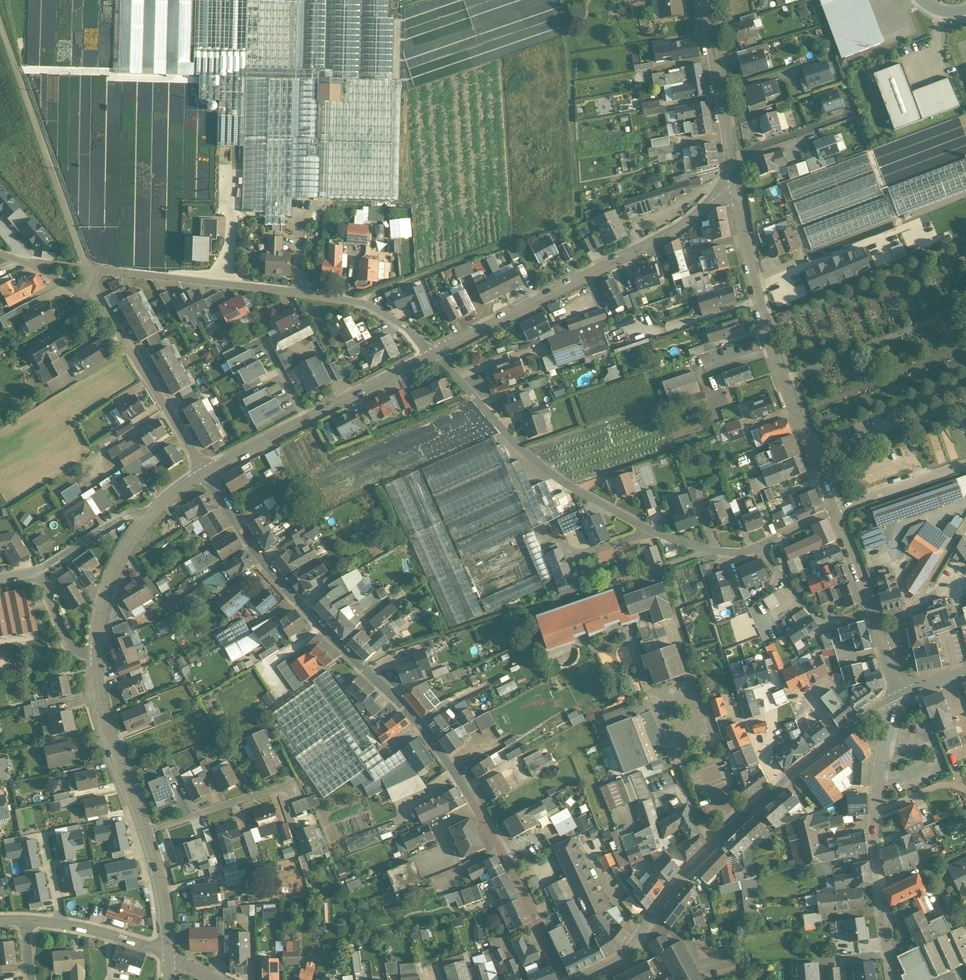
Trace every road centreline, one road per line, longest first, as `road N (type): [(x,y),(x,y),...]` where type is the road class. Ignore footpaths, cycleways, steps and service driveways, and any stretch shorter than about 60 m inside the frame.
road 1 (residential): [(566,979),(458,778),(421,727),(271,573),(206,473)]
road 2 (residential): [(435,354),(535,461),(675,540),(745,552),(834,511)]
road 3 (track): [(364,303),(574,217),(565,0)]
road 4 (residential): [(896,696),(724,833),(623,954),(576,979)]
road 5 (residential): [(86,268),(364,303),(435,354)]
road 6 (secondary): [(736,187),(677,230),(435,354)]
road 7 (secondary): [(834,511),(759,302),(736,187)]
road 8 (residential): [(895,979),(873,845),(896,696)]
road 9 (unclassified): [(86,268),(0,24)]
road 10 (secondary): [(435,354),(206,473)]
road 11 (unclassified): [(206,473),(93,292)]
road 12 (secondary): [(736,187),(705,0)]
road 13 (secondary): [(98,655),(100,701),(146,834)]
road 14 (residential): [(146,834),(280,788),(288,811)]
road 15 (residential): [(883,646),(965,524)]
road 16 (residential): [(170,953),(27,919)]
road 17 (secondary): [(147,522),(107,590),(98,655)]
road 18 (secondary): [(883,646),(834,511)]
road 19 (residential): [(834,511),(965,464)]
road 20 (residential): [(38,572),(131,512),(147,522)]
road 21 (secondary): [(146,834),(170,953)]

